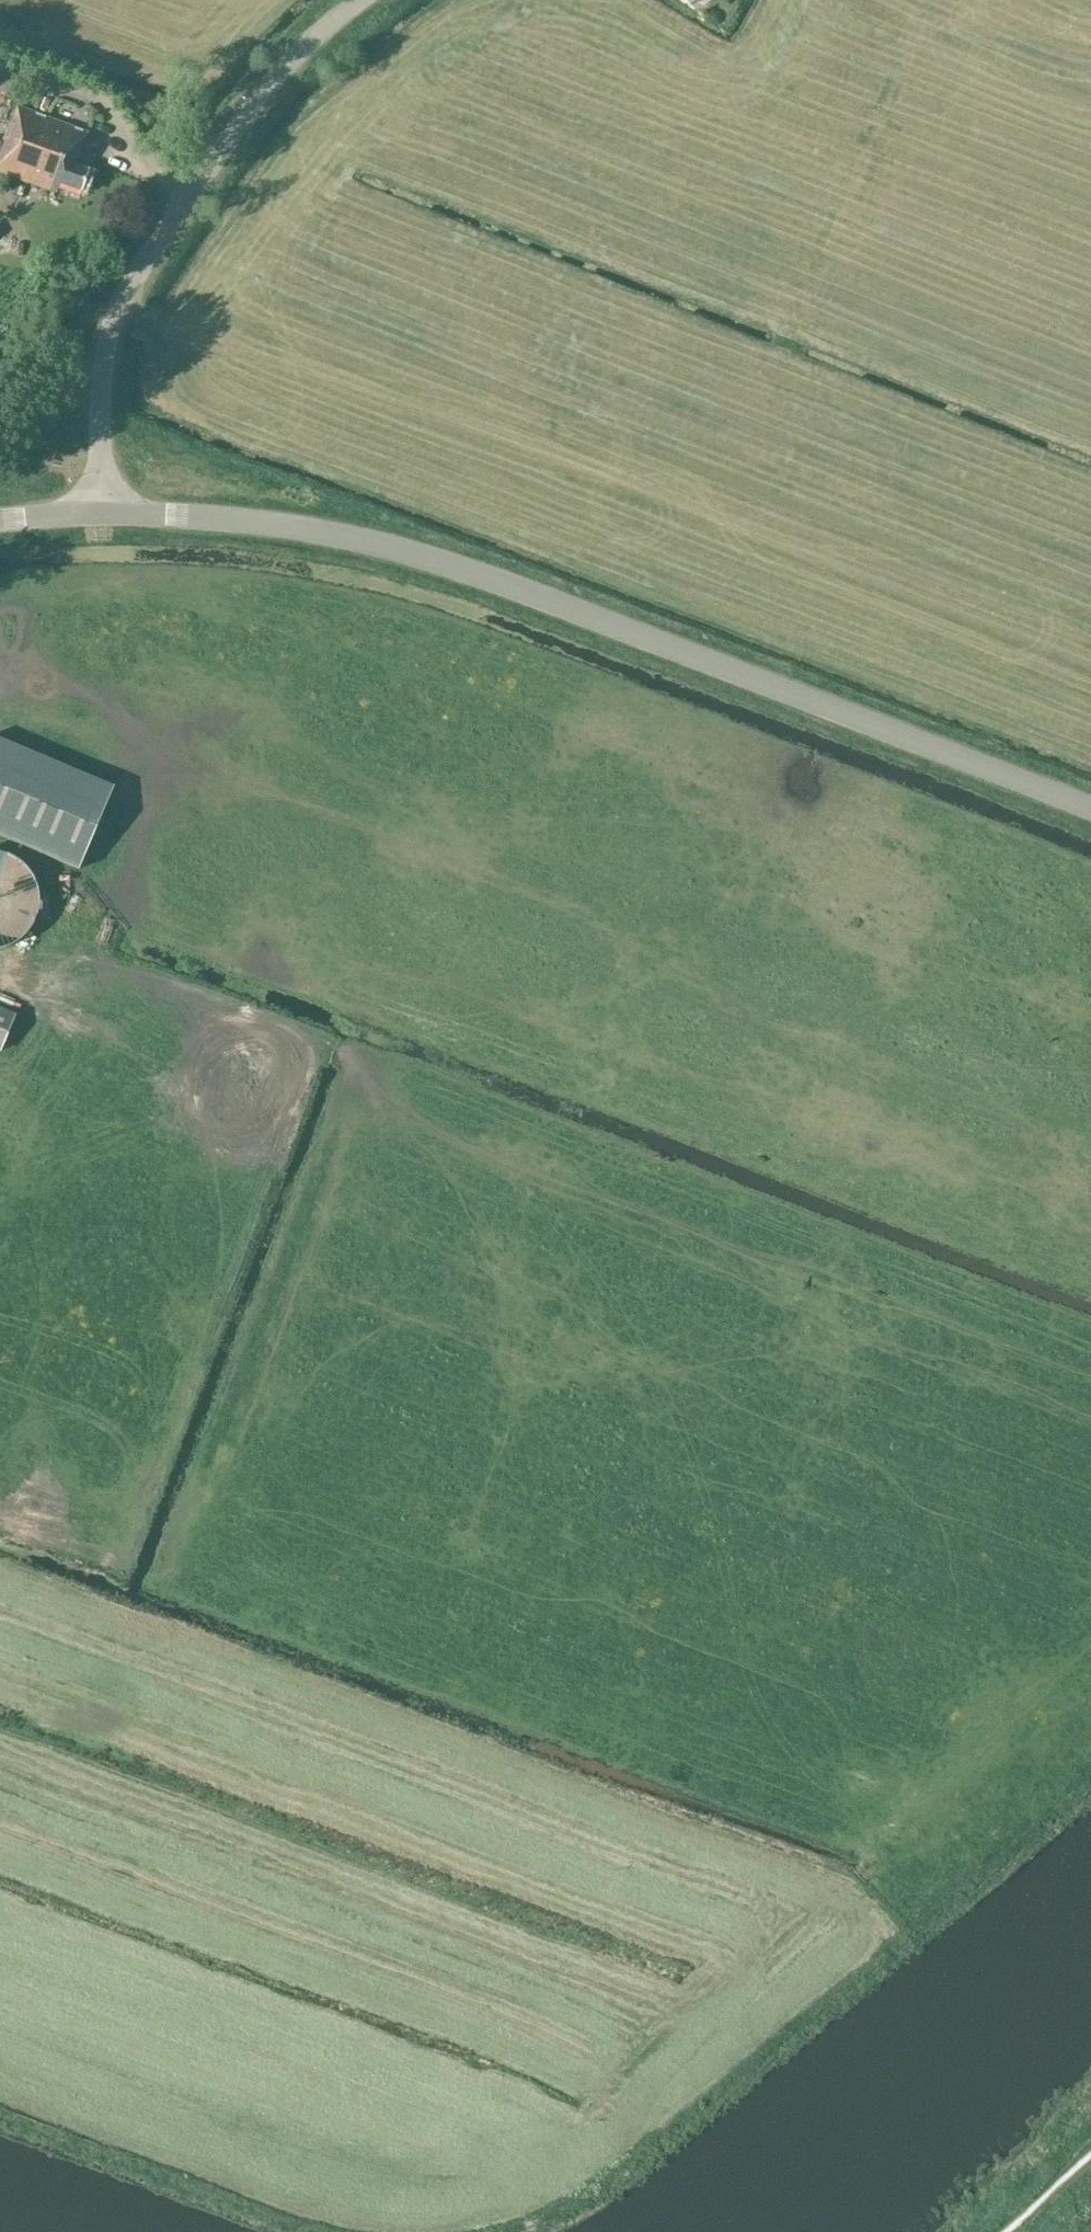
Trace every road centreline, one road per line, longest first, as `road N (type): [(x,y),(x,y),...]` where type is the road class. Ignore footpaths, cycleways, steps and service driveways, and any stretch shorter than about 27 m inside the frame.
road 1 (tertiary): [(1090,808),(396,550),(268,523),(100,514)]
road 2 (tertiary): [(100,514),(102,386),(117,308),(259,96),(362,0)]

